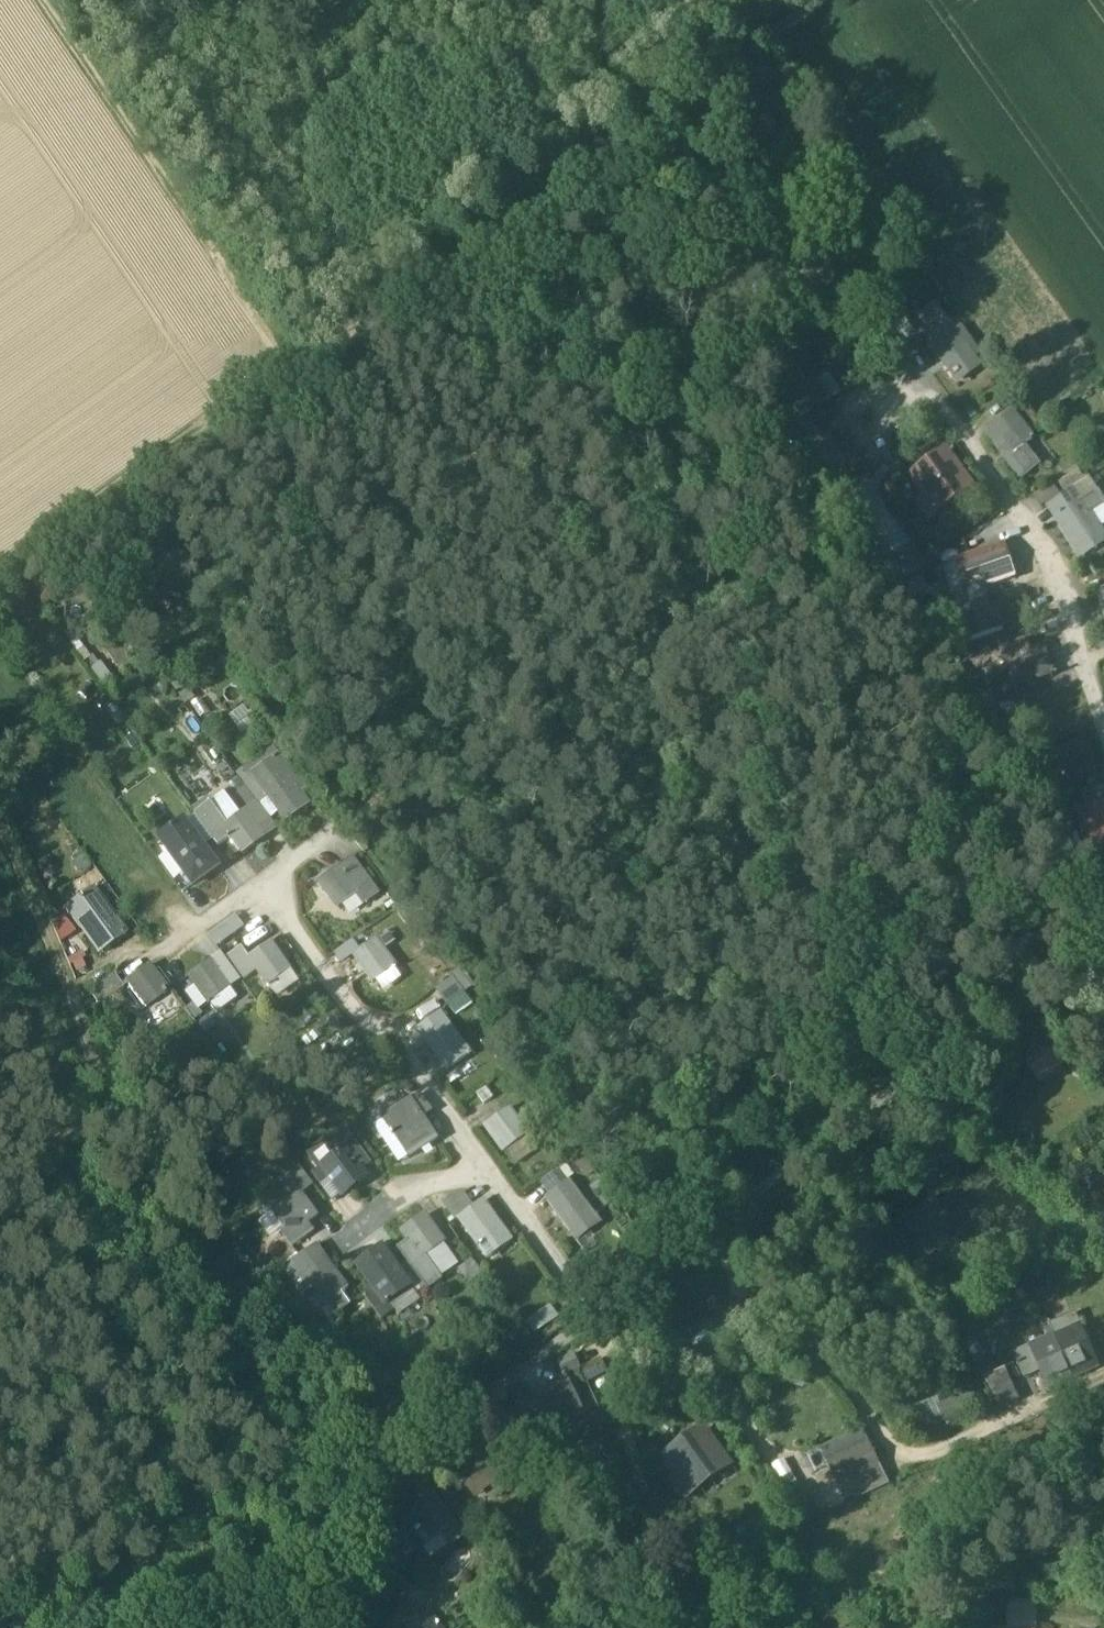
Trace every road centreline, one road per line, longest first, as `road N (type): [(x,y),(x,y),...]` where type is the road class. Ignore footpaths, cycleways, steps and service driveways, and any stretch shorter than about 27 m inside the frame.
road 1 (residential): [(1103,943),(308,1527),(334,1627)]
road 2 (track): [(0,599),(838,0)]
road 3 (track): [(308,1527),(0,813)]
road 4 (track): [(318,375),(60,0)]
road 5 (track): [(308,1527),(188,1627)]

